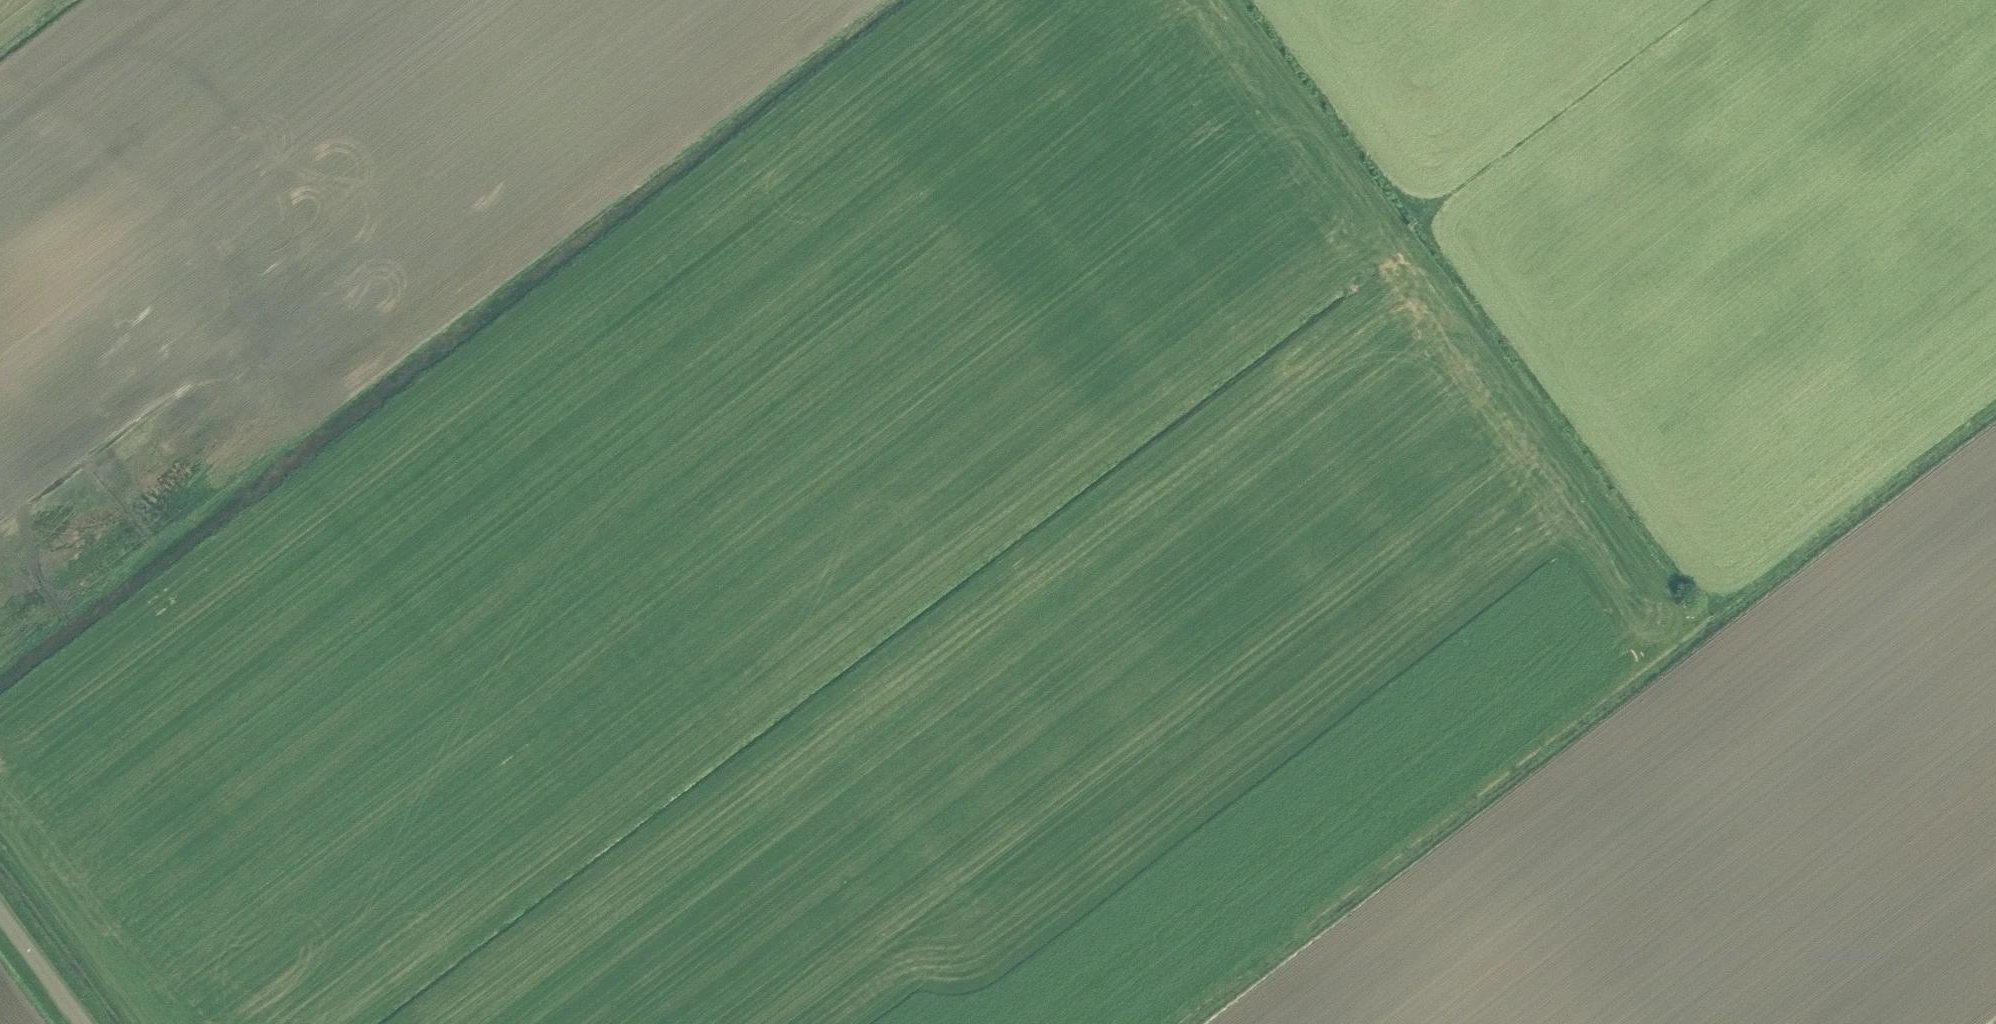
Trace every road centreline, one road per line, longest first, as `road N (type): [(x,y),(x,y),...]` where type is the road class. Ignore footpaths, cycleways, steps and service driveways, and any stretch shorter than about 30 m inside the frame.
road 1 (unclassified): [(81,1023),(0,915)]

